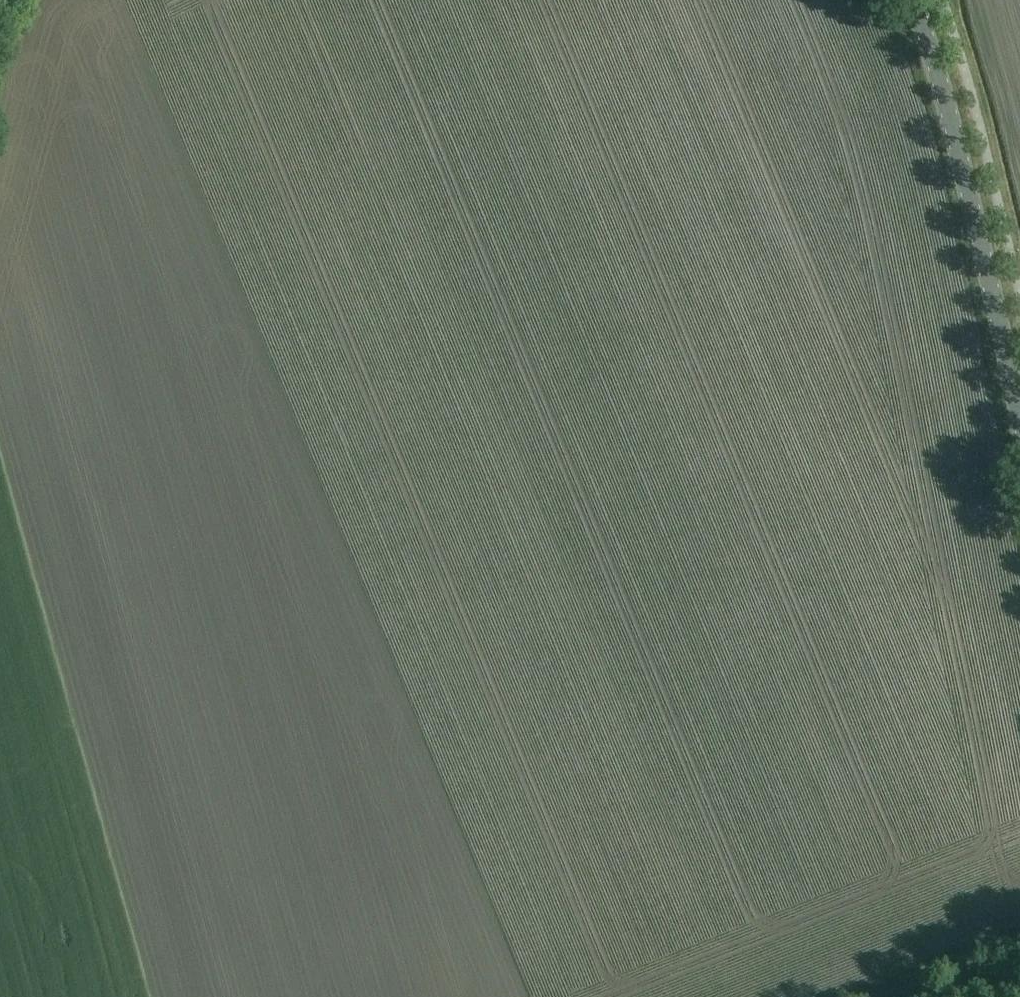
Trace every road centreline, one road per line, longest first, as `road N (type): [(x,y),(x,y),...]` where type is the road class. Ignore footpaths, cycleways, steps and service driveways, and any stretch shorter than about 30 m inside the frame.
road 1 (tertiary): [(1019,420),(913,0)]
road 2 (track): [(1019,931),(852,996)]

